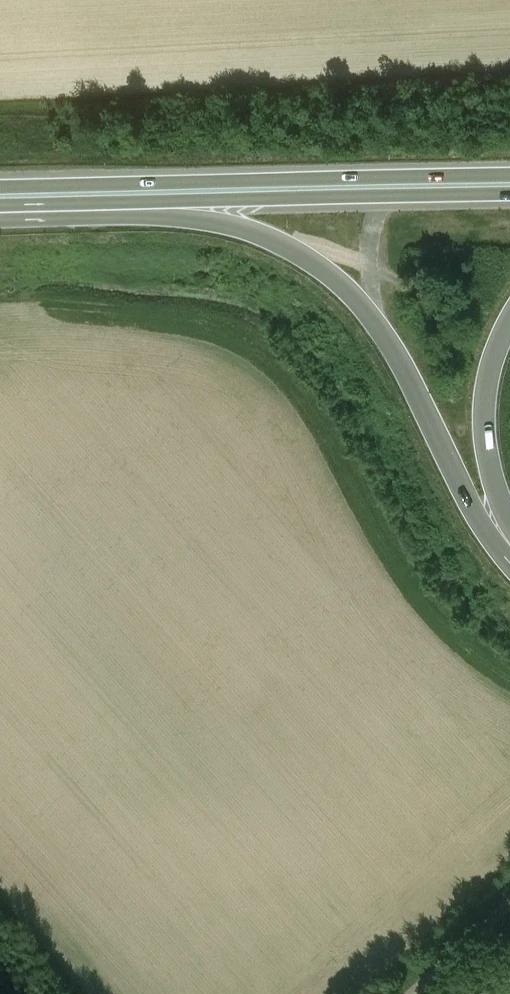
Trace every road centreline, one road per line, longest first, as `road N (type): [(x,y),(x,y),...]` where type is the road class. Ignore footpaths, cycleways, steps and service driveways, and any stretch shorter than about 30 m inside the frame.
road 1 (trunk): [(0,214),(228,220),(316,259),(383,327),(509,556)]
road 2 (trunk): [(0,201),(509,186)]
road 3 (trunk): [(509,169),(0,182)]
road 4 (trunk): [(509,513),(490,453),(487,396),(509,323)]
road 5 (unclassified): [(509,906),(411,993)]

